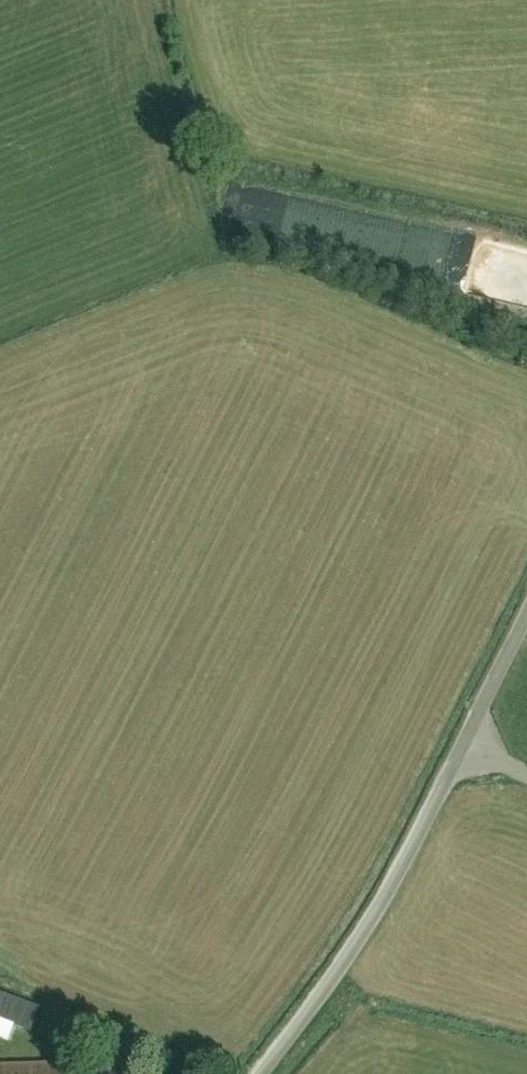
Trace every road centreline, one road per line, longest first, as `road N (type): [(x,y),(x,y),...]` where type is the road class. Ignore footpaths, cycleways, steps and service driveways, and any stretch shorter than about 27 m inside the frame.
road 1 (unclassified): [(268,1073),(371,941),(526,629)]

